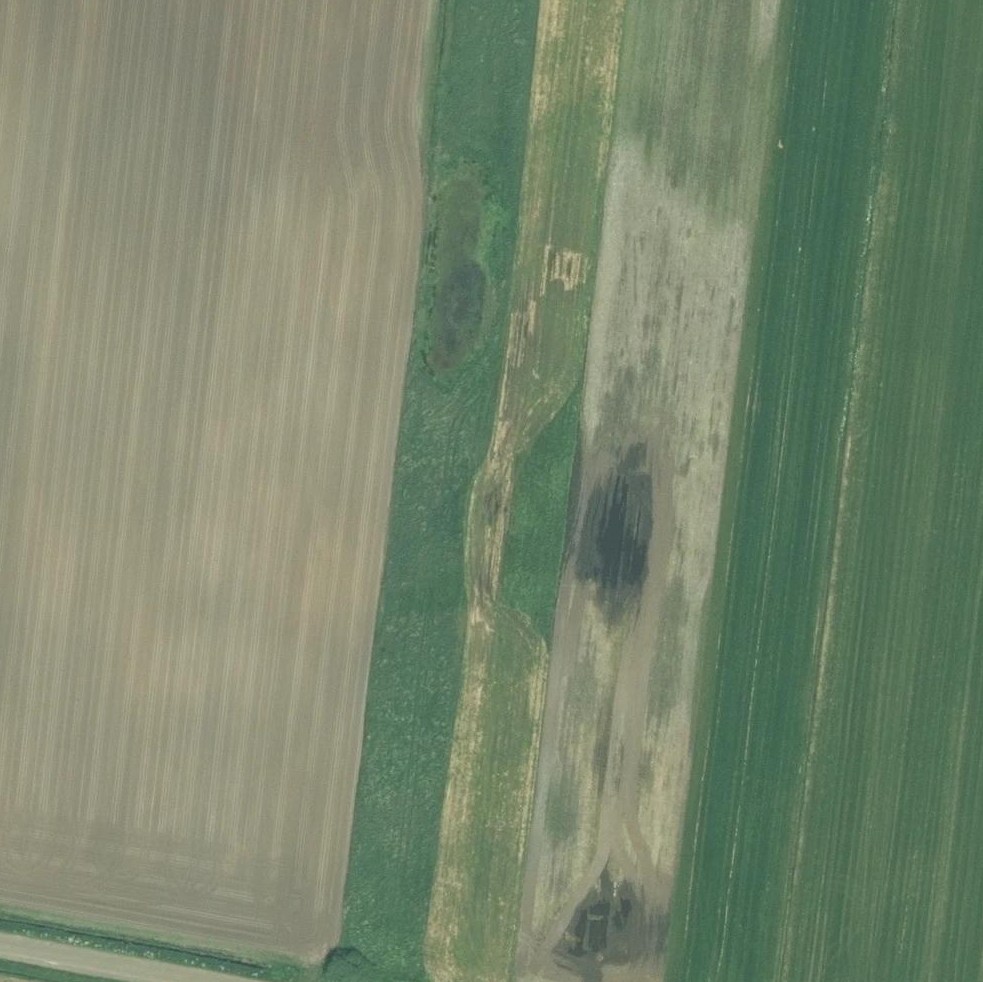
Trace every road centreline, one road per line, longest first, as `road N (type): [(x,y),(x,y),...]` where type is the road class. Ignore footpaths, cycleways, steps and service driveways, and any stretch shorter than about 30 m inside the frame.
road 1 (unclassified): [(0,948),(183,981)]

